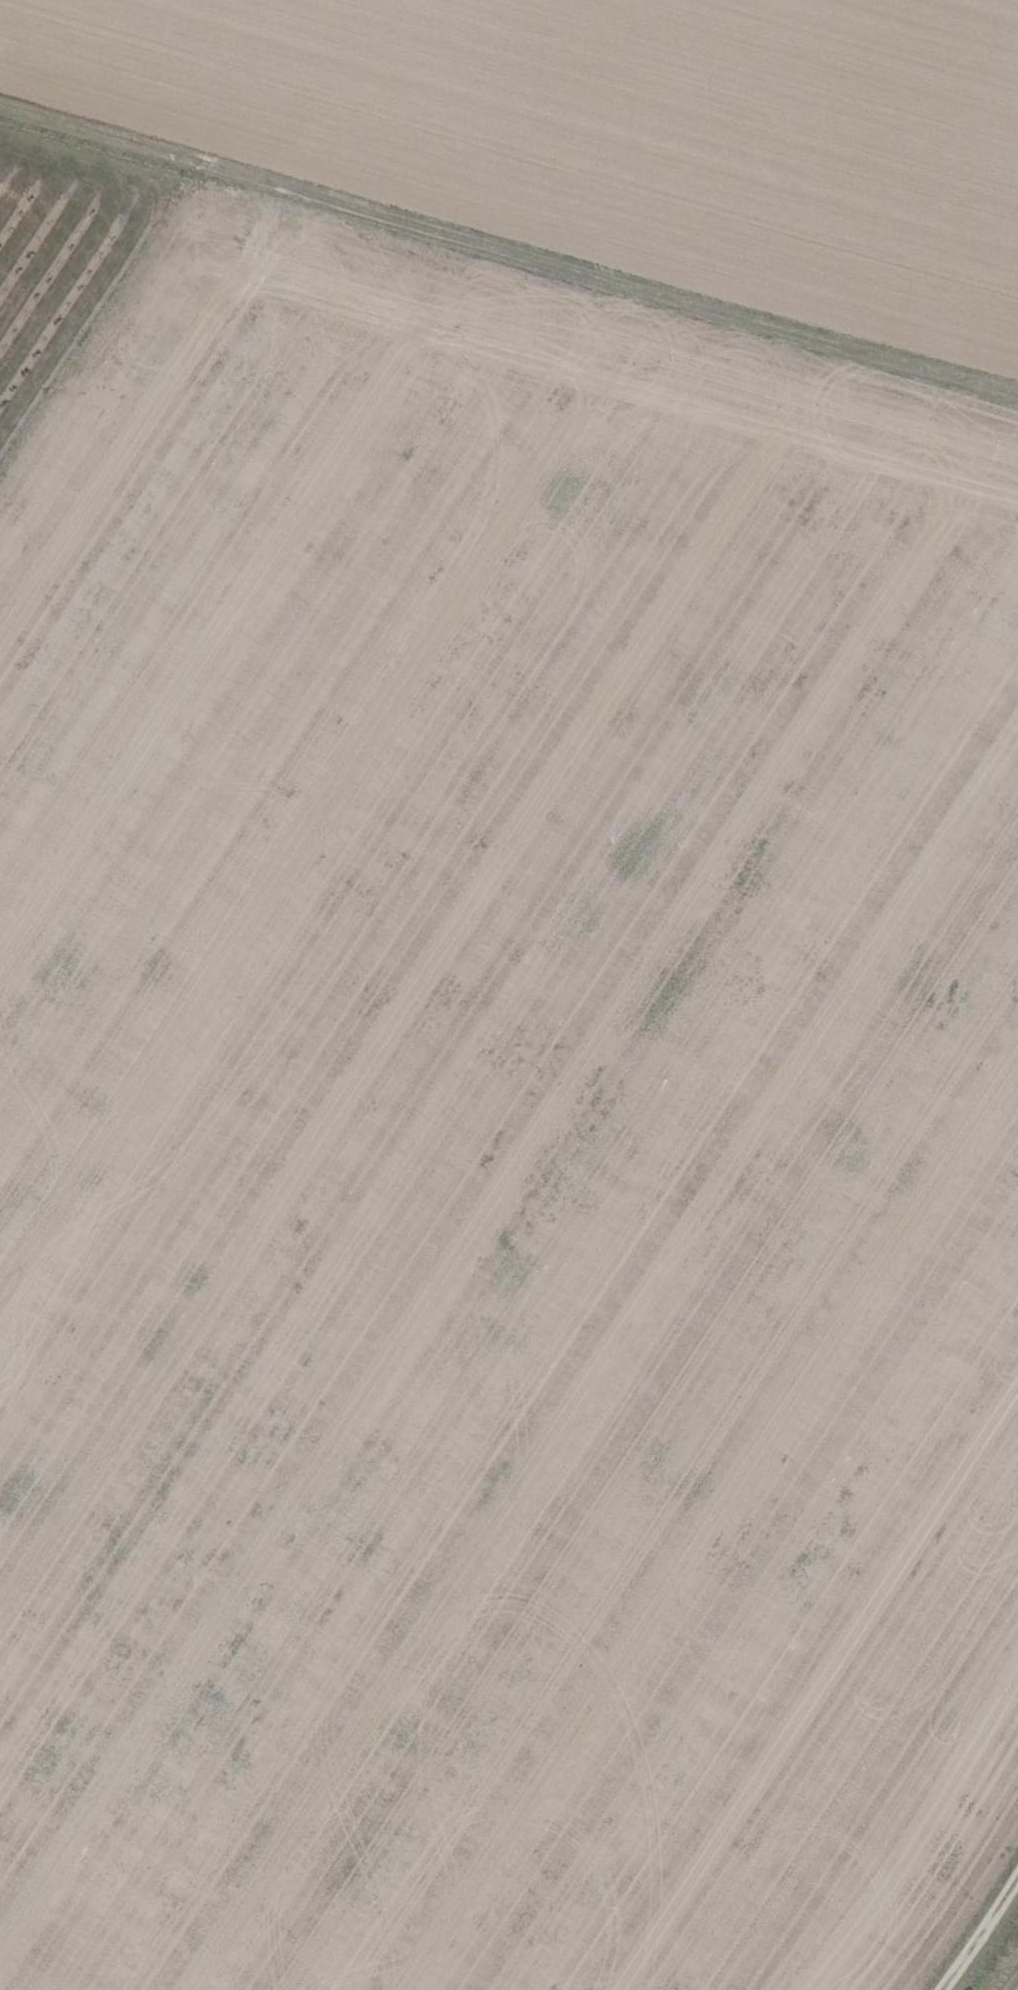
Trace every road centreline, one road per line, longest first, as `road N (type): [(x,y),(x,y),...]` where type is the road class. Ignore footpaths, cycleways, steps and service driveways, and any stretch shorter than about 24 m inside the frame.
road 1 (track): [(0,105),(1017,398)]
road 2 (track): [(1017,1889),(949,1989)]

